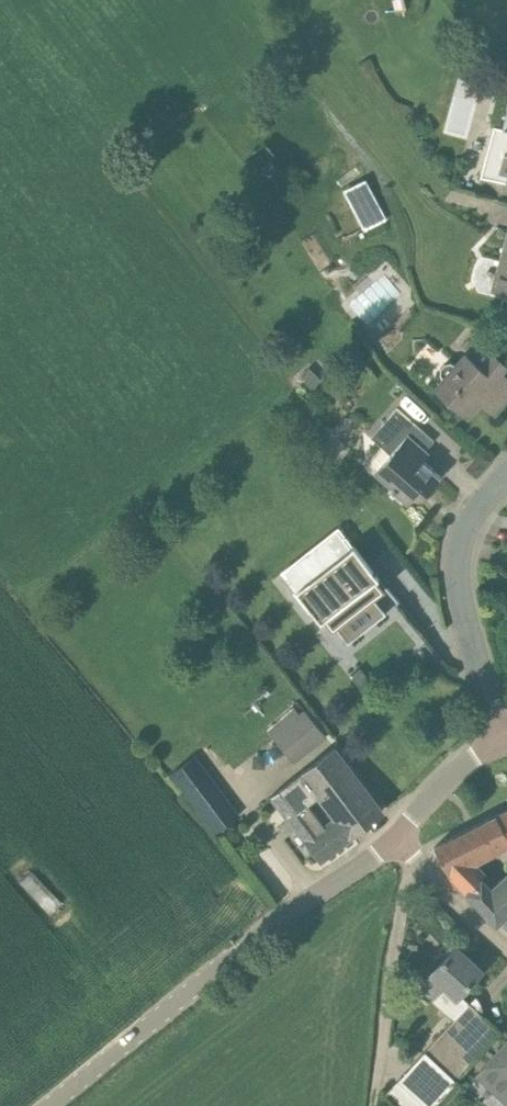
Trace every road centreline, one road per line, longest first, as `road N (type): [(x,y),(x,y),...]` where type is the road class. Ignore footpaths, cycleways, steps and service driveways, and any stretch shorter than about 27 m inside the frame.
road 1 (tertiary): [(48,1105),(256,937),(395,838)]
road 2 (residential): [(503,738),(464,619),(458,572),(464,533),(506,476)]
road 3 (track): [(373,1105),(414,855)]
road 4 (unclassified): [(506,948),(395,838)]
road 5 (tertiary): [(395,838),(452,772),(503,738)]

